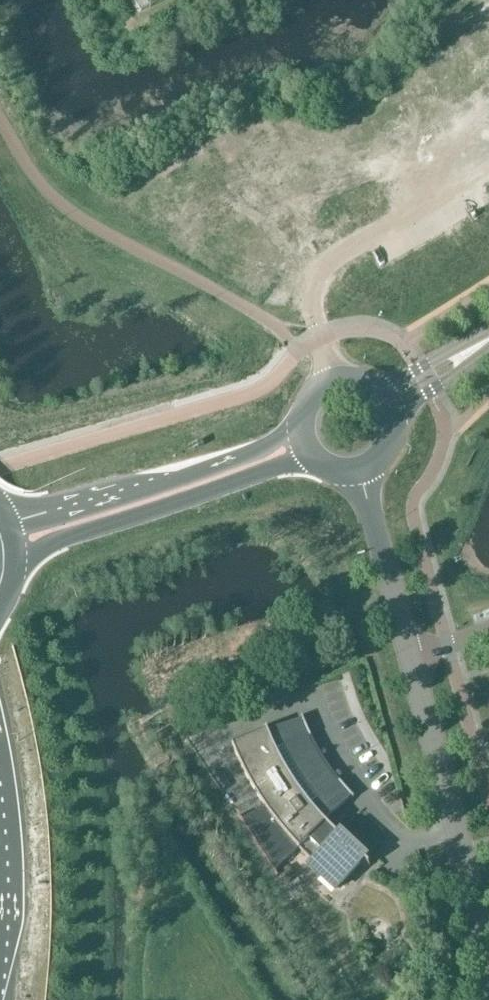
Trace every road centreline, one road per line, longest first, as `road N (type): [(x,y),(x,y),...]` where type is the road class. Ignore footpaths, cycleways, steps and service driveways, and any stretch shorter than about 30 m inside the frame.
road 1 (unclassified): [(410,658),(488,979)]
road 2 (tertiary): [(15,567),(53,545),(313,457)]
road 3 (unclassified): [(335,381),(312,303),(319,275),(340,254),(488,168)]
road 4 (tertiary): [(302,426),(234,462),(49,513)]
road 5 (unclassified): [(363,472),(410,658)]

